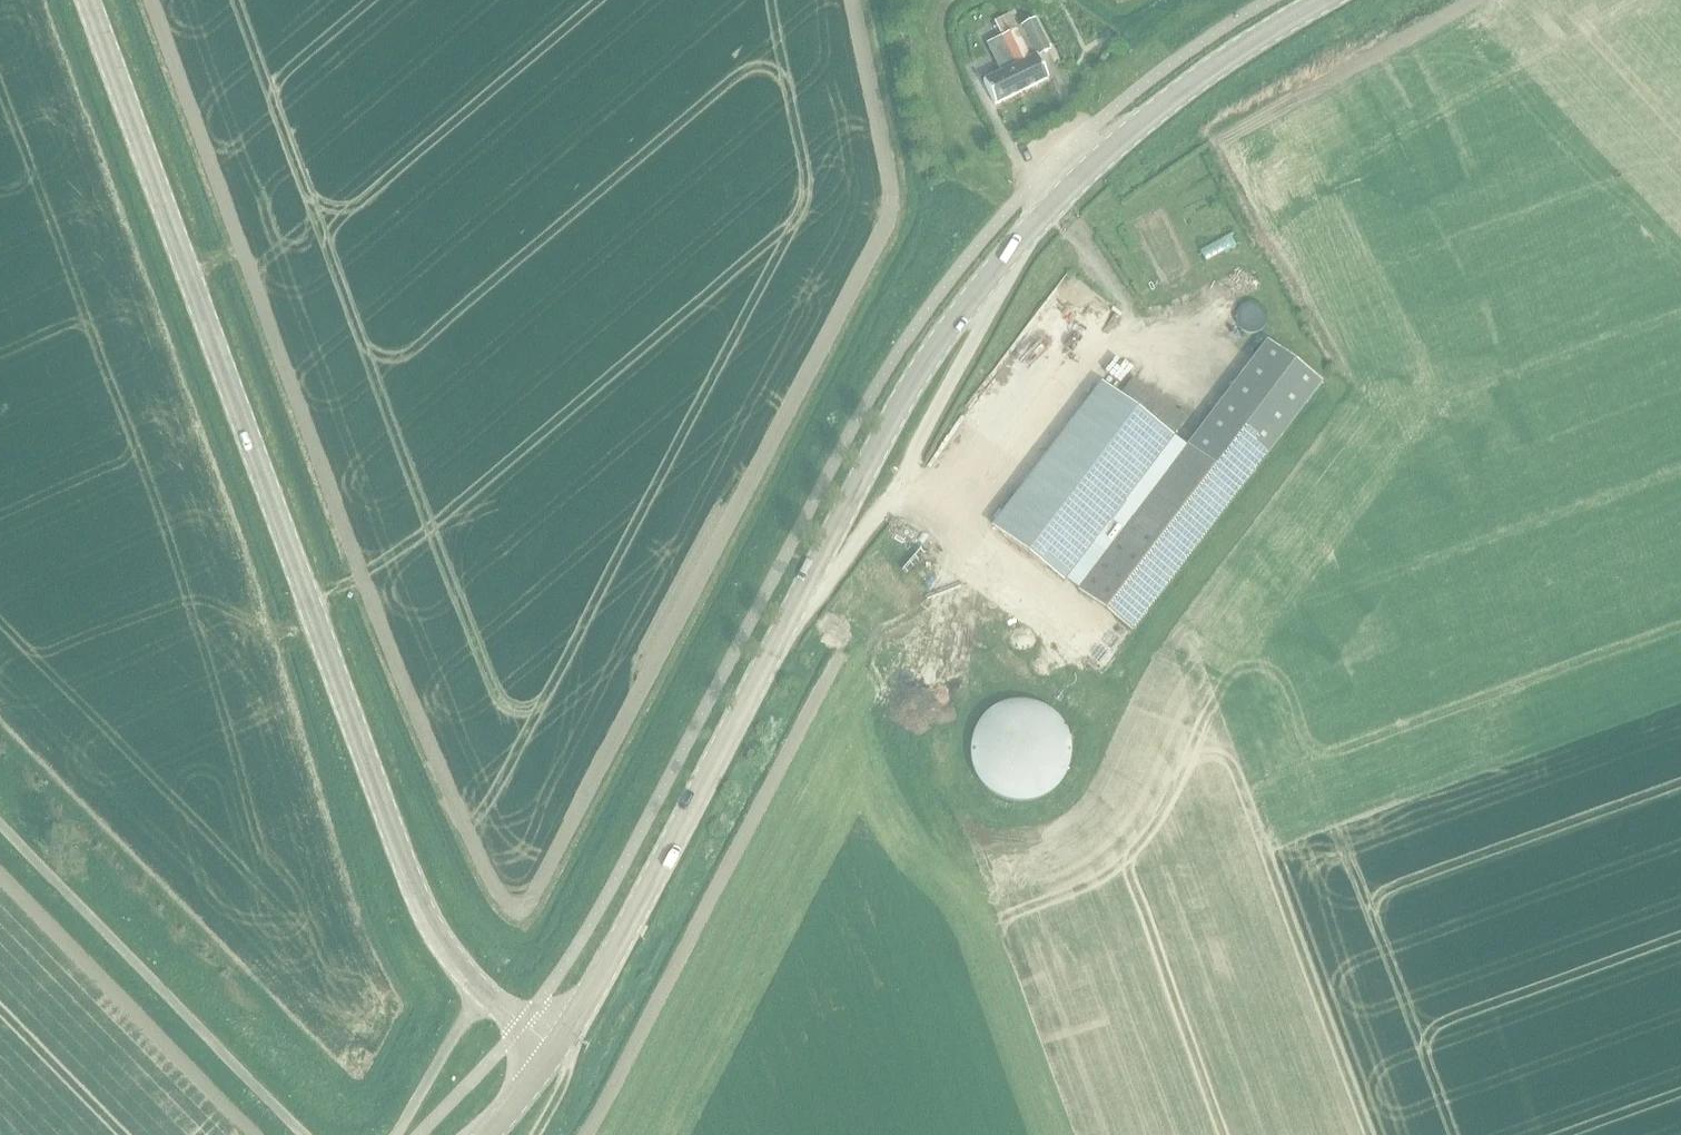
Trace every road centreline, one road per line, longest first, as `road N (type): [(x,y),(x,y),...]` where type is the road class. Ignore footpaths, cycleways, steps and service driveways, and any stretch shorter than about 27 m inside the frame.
road 1 (tertiary): [(553,1050),(697,797),(920,366),(962,308),(1104,155),(1178,91),(1318,0)]
road 2 (unclassified): [(484,993),(437,936),(361,756),(85,0)]
road 3 (unclassified): [(0,821),(307,1134)]
road 4 (unclassified): [(395,1134),(484,993)]

